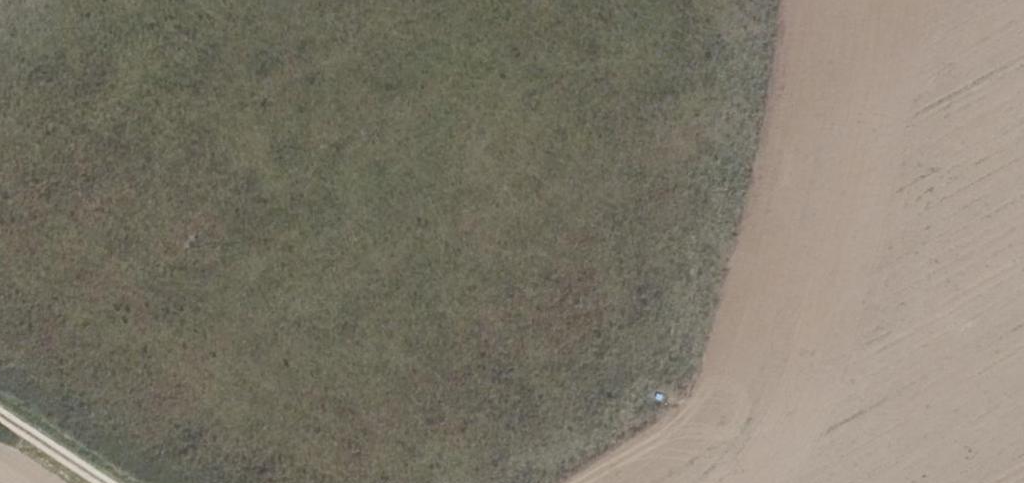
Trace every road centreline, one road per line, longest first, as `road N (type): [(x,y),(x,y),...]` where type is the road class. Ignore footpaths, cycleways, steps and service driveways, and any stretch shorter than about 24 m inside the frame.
road 1 (track): [(0,416),(103,482)]

